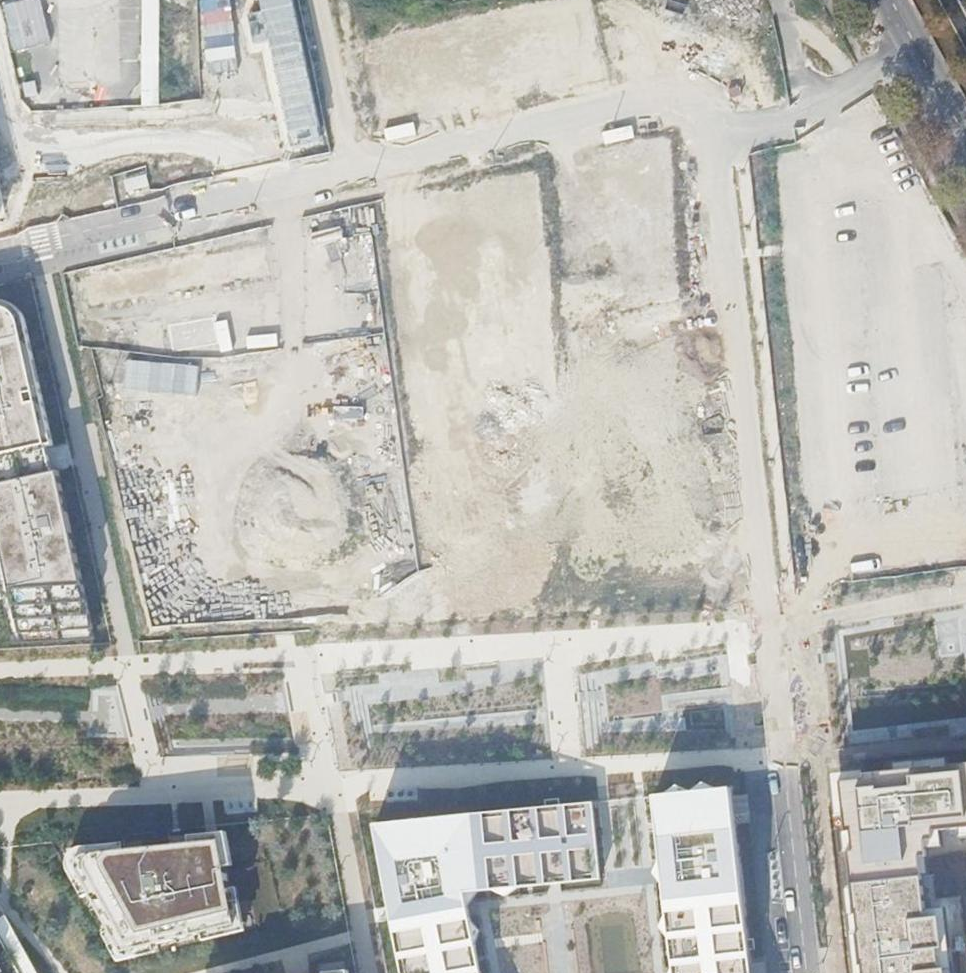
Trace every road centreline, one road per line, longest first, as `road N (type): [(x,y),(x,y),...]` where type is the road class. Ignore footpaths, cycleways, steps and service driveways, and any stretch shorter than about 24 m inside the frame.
road 1 (residential): [(678,94),(0,252)]
road 2 (unknown): [(453,644),(361,165),(320,0)]
road 3 (unknown): [(678,94),(720,185),(769,627)]
road 4 (residential): [(769,627),(807,972)]
road 5 (secondary): [(899,0),(965,132)]

